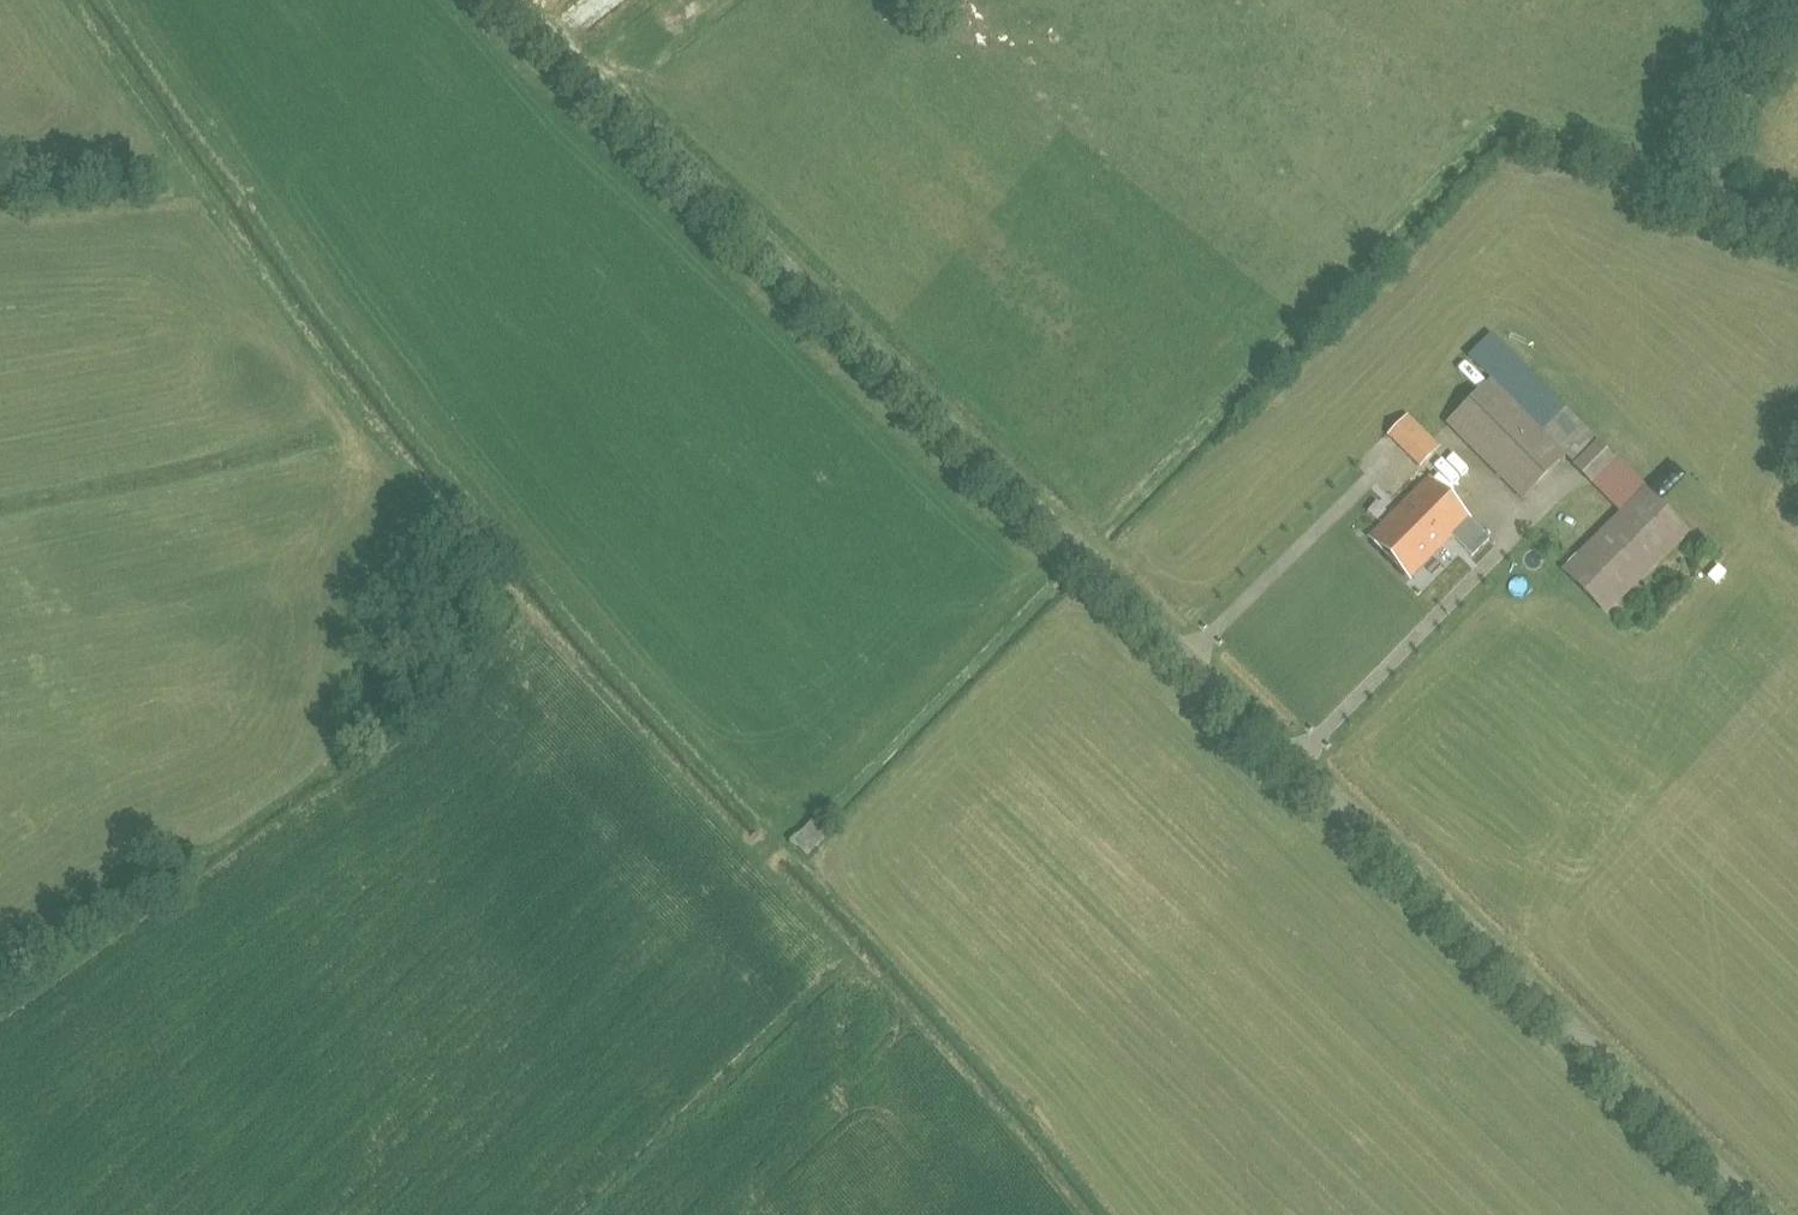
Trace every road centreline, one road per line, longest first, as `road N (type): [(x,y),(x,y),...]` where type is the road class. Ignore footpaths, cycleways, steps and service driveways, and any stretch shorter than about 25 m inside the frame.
road 1 (unclassified): [(1762,1214),(505,0)]

